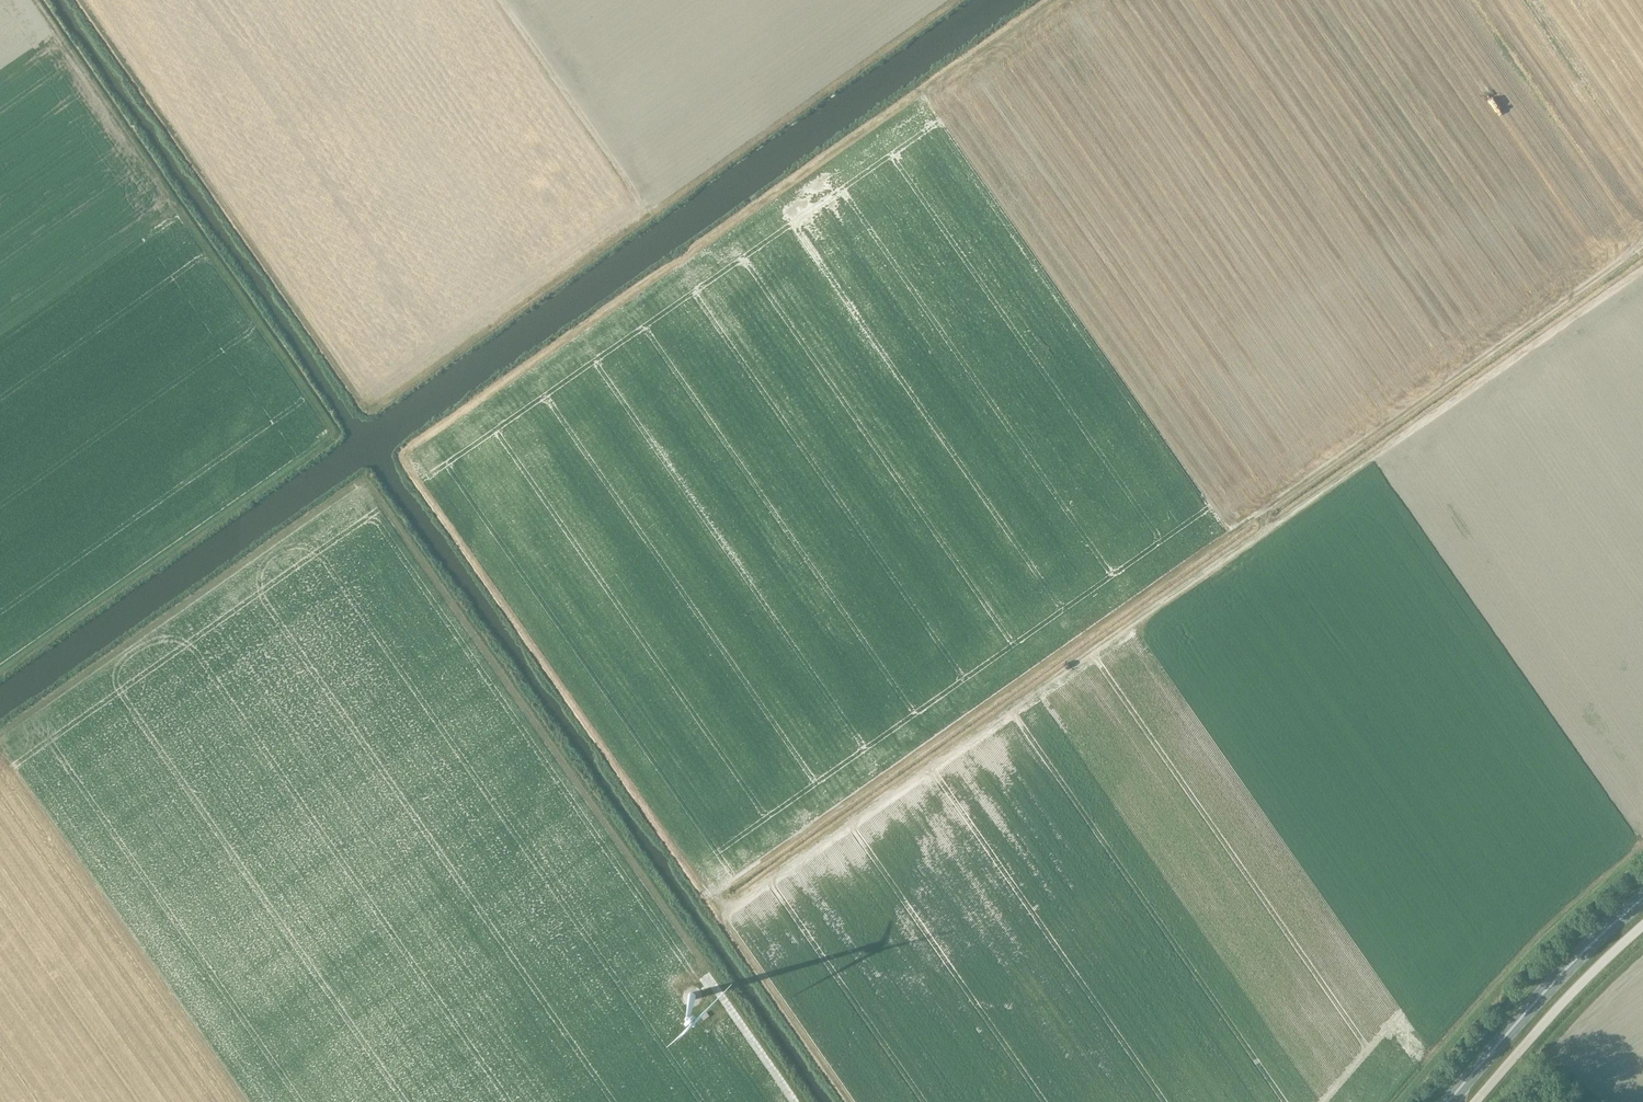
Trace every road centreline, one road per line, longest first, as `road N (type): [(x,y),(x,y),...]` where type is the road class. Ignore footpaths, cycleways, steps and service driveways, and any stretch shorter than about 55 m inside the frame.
road 1 (primary): [(1448,1101),(1555,978),(1642,899)]
road 2 (unclassified): [(1475,1101),(1552,1013),(1642,928)]

